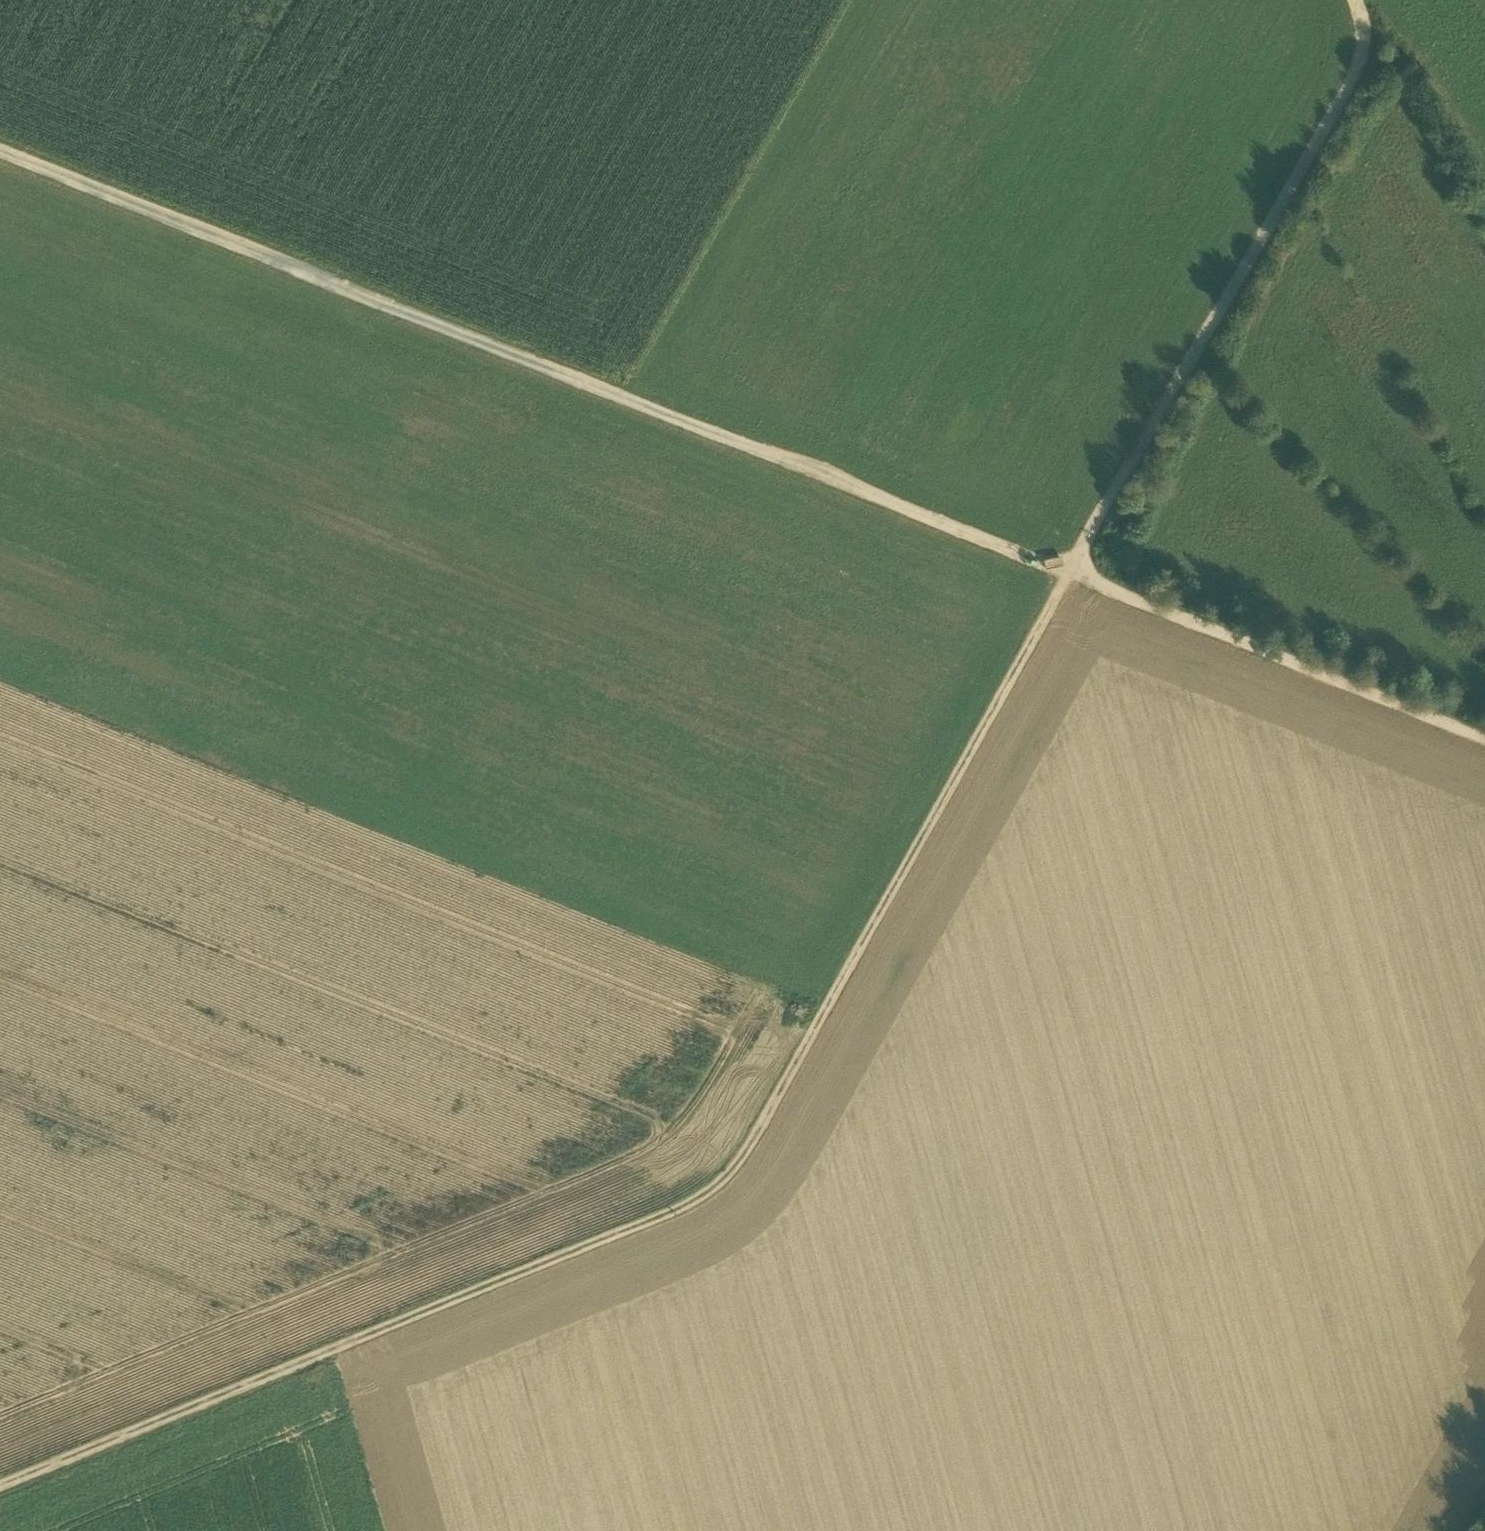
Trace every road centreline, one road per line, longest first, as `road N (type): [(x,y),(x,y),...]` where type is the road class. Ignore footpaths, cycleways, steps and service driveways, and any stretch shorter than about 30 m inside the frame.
road 1 (track): [(1061,570),(761,1151),(702,1209),(0,1500)]
road 2 (track): [(1061,570),(0,150)]
road 3 (track): [(1061,570),(1354,68),(1363,25),(1353,0)]
road 4 (track): [(1484,745),(1061,570)]

